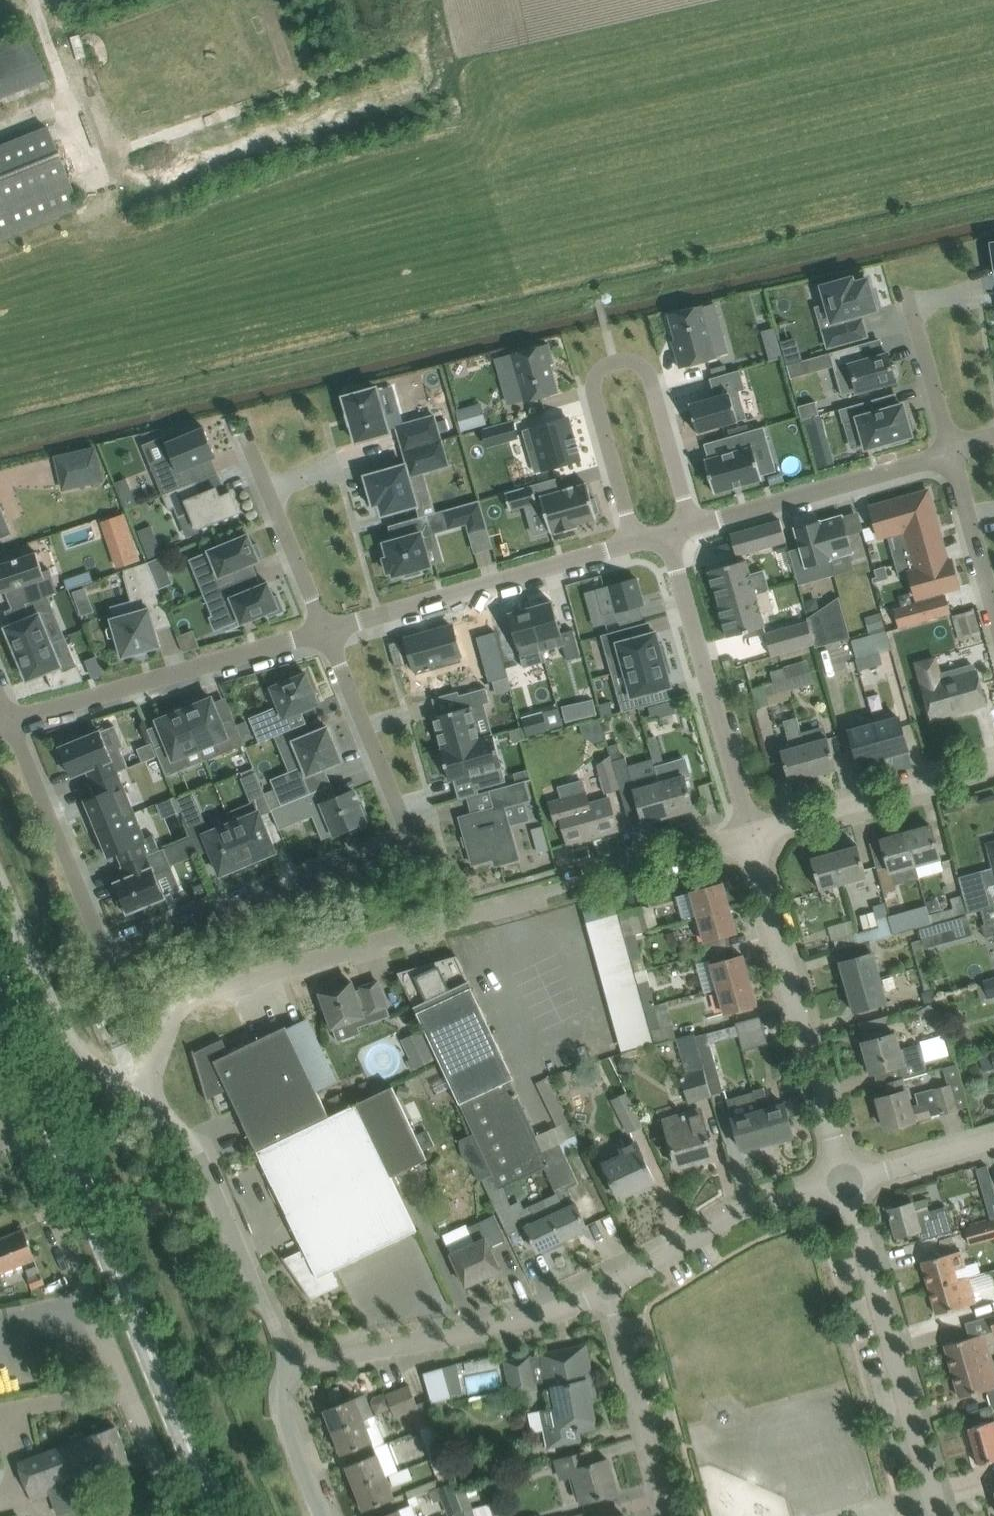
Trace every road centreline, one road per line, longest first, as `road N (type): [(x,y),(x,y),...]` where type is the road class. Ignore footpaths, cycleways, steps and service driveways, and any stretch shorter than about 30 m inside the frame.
road 1 (residential): [(322,626),(406,838),(109,948),(4,715)]
road 2 (primary): [(215,1515),(0,999)]
road 3 (residential): [(147,1105),(179,996),(544,890)]
road 4 (unclassified): [(179,1515),(0,1082)]
road 5 (residential): [(692,523),(652,380),(633,360),(615,361),(595,375),(592,392),(632,540)]
road 6 (residential): [(849,1183),(758,835)]
road 7 (residential): [(940,1515),(849,1183)]
road 8 (residential): [(279,1358),(397,1346),(608,1294)]
road 9 (residential): [(4,715),(322,626)]
road 10 (residential): [(322,626),(632,540)]
road 11 (unclassified): [(279,1358),(225,1198),(186,1136),(147,1105)]
road 12 (unclassified): [(147,1105),(100,1083),(61,1030),(0,882)]
road 13 (residential): [(608,1294),(722,1222),(796,1190),(849,1183)]
road 14 (residential): [(692,523),(948,452)]
road 15 (residential): [(758,835),(993,778)]
road 16 (residential): [(668,1515),(608,1294)]
road 17 (residential): [(322,626),(244,438)]
road 18 (residential): [(563,885),(758,835)]
road 19 (residential): [(758,835),(701,648)]
road 20 (residential): [(993,621),(948,452)]
road 21 (residential): [(325,1515),(275,1399),(279,1358)]
road 22 (residential): [(849,1183),(993,1141)]
road 23 (residential): [(948,452),(910,317)]
road 24 (residential): [(670,529),(701,648)]

